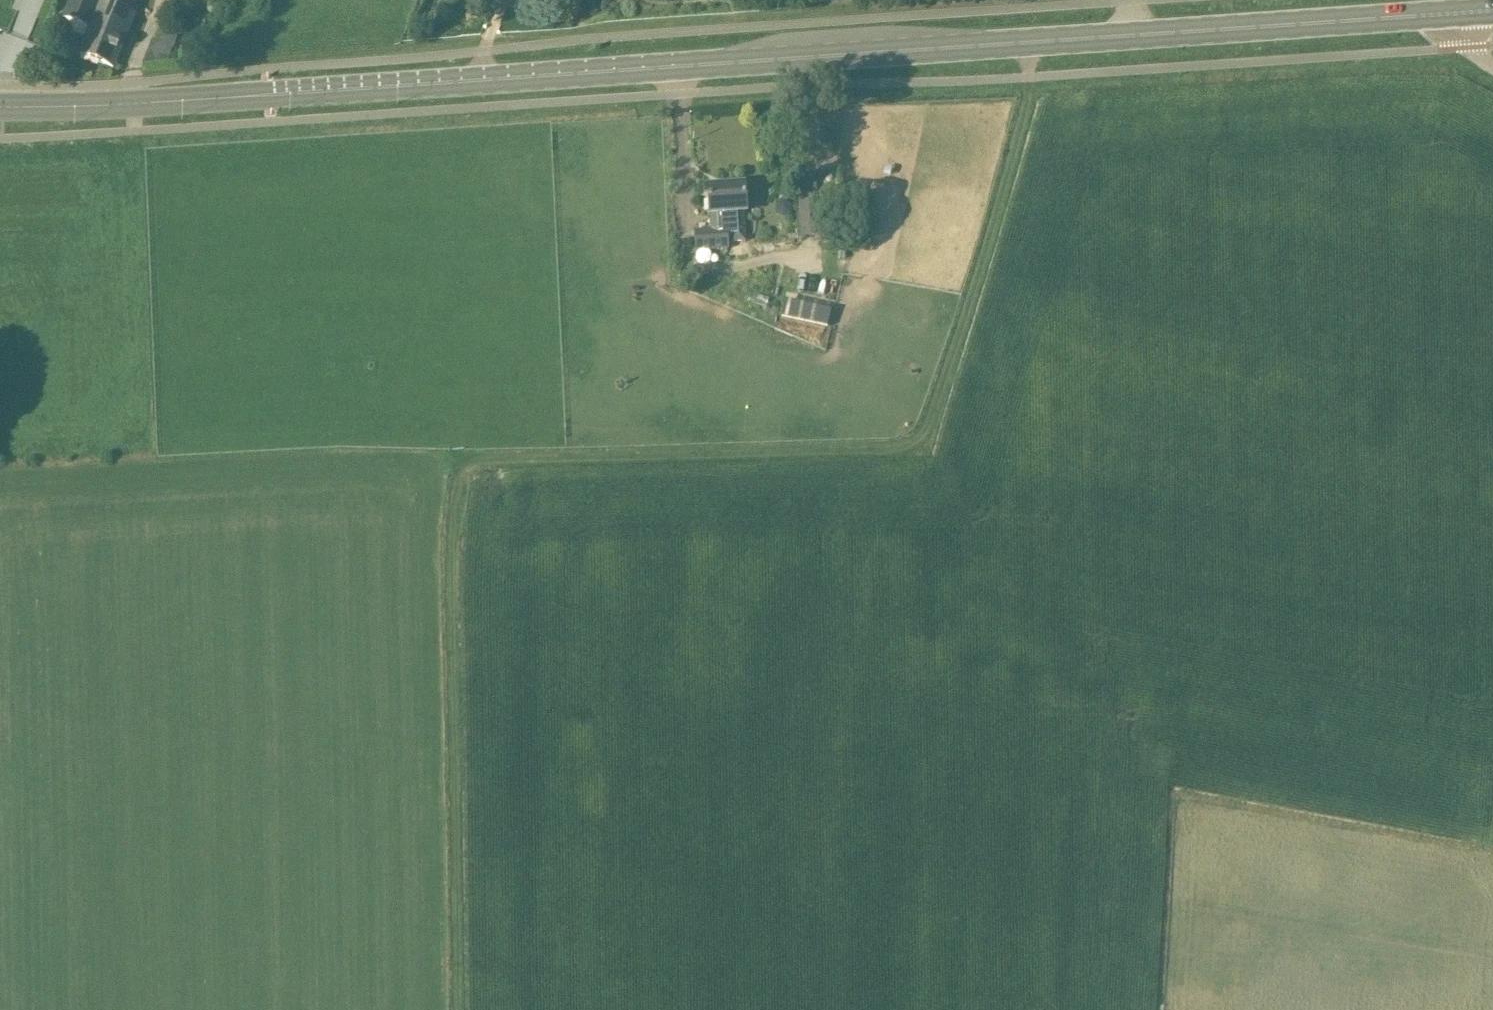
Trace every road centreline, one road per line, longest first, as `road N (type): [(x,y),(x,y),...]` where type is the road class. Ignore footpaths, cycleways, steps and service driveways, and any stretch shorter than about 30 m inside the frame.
road 1 (track): [(455,1009),(452,529),(463,480),(499,460),(857,447),(914,435),(932,404),(1037,71),(1035,42)]
road 2 (primary): [(268,96),(1136,35)]
road 3 (primary): [(1136,35),(1492,10)]
road 4 (primary): [(268,96),(0,108)]

